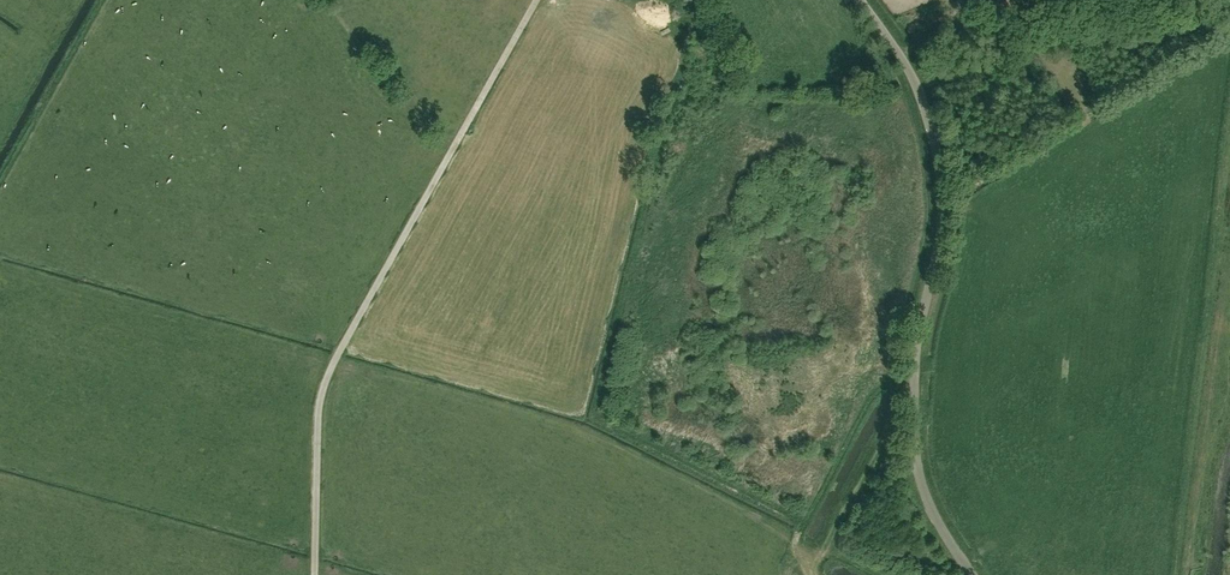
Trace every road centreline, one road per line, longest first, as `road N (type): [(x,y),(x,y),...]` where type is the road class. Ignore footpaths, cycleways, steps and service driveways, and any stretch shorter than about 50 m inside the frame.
road 1 (unclassified): [(971,574),(930,506),(915,455),(915,368),(941,220),(934,142),(905,65),(860,0)]

